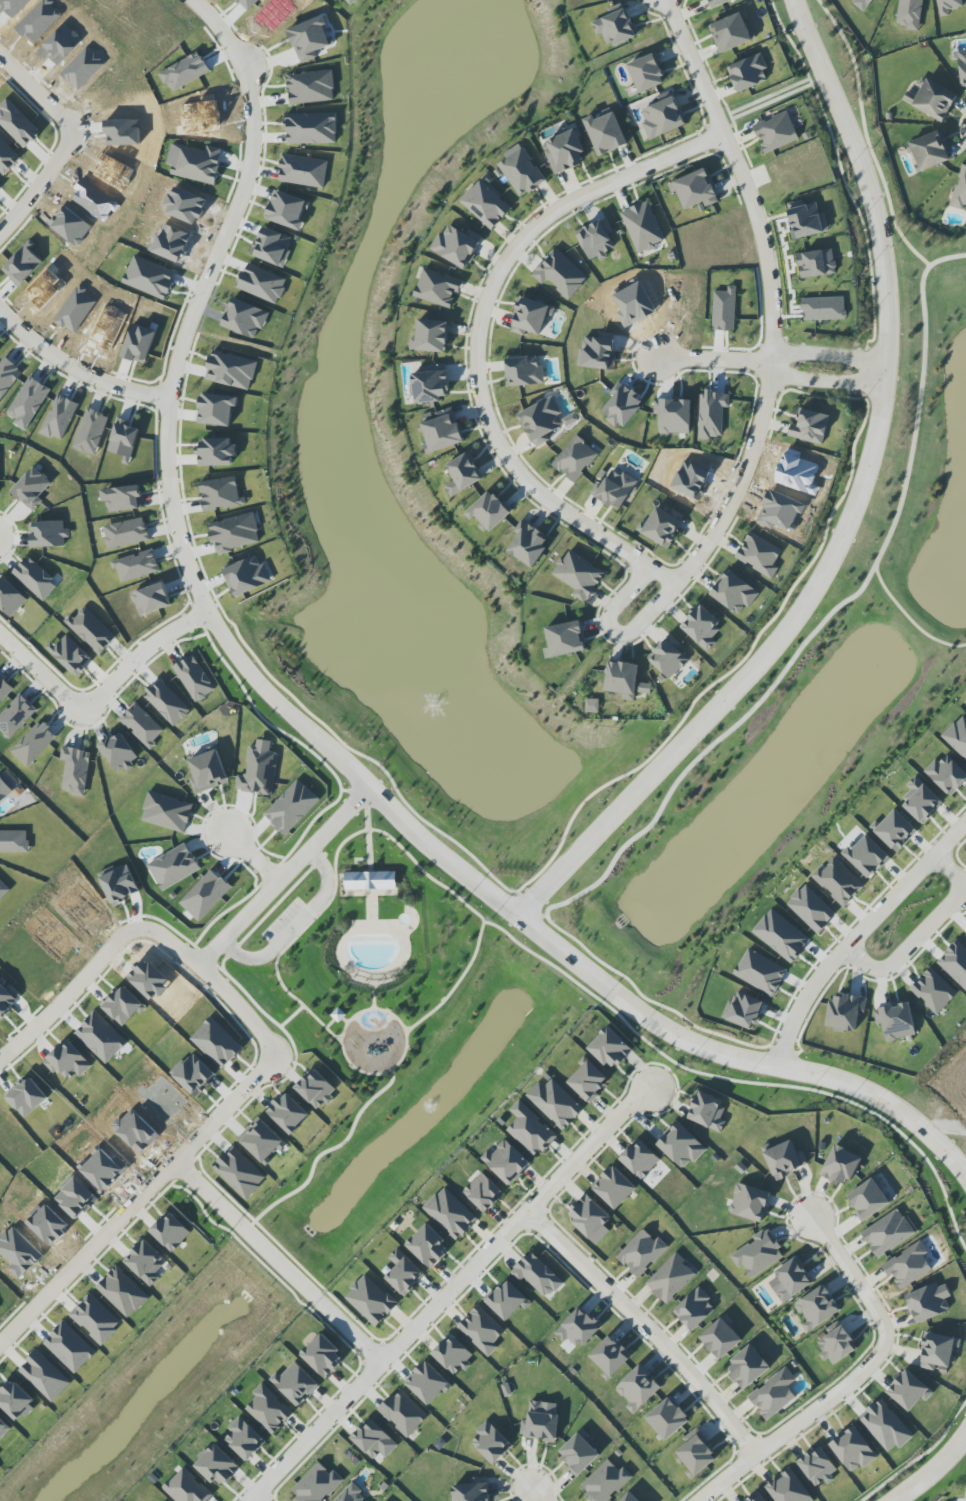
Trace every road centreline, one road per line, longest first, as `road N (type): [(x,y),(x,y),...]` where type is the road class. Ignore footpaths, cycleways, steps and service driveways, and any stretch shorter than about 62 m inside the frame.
road 1 (tertiary): [(519,920),(774,648),(832,561),(863,490),(883,389),(888,289),(865,180),(794,0)]
road 2 (residential): [(0,637),(63,697),(87,705),(147,649),(206,611),(272,697),(372,789),(199,966),(153,932),(129,933),(0,1061)]
road 3 (residential): [(665,0),(754,209),(773,330),(763,417),(717,529),(633,630),(614,631),(611,611),(648,569)]
road 4 (tertiary): [(372,789),(444,860),(648,1022),(711,1052),(868,1094),(916,1124),(965,1175)]
road 5 (residential): [(724,136),(583,196),(536,226),(498,274),(476,350),(488,426),(520,477),(673,586)]
road 6 (residential): [(252,1500),(621,1116),(653,1093)]
road 7 (residential): [(313,1298),(174,1173),(278,1060),(199,966)]
road 8 (residential): [(169,403),(256,146),(254,98),(234,51),(193,0)]
road 9 (residential): [(206,611),(178,543),(169,403),(87,378),(26,341),(0,311)]
road 10 (residential): [(527,1215),(691,1377),(754,1459)]
road 11 (residential): [(775,1068),(801,1007),(965,826)]
road 12 (residential): [(174,1173),(0,1344)]
road 13 (residential): [(701,1500),(841,1395),(884,1342)]
road 14 (residential): [(0,58),(76,137),(0,239)]
road 15 (residential): [(844,953),(870,971),(884,970),(947,907),(953,881),(934,857)]
road 16 (residential): [(884,1342),(814,1221)]

